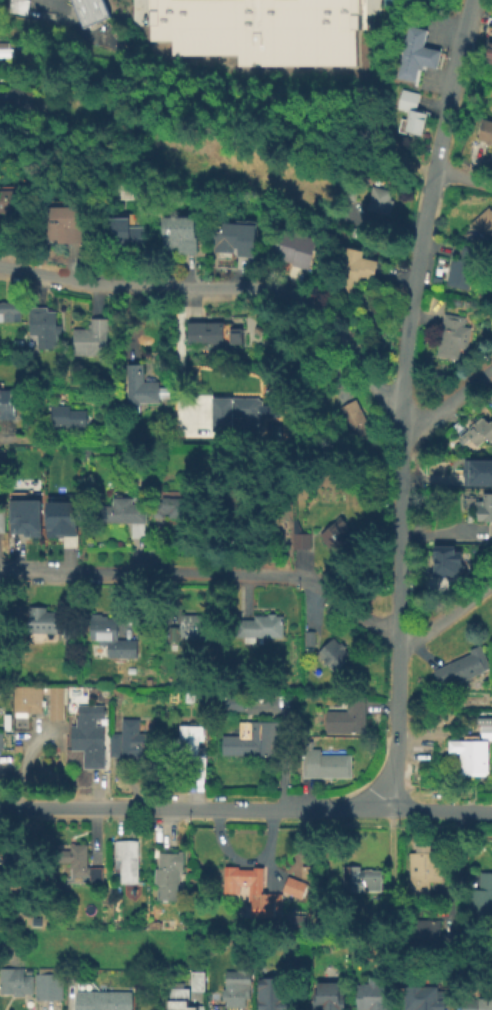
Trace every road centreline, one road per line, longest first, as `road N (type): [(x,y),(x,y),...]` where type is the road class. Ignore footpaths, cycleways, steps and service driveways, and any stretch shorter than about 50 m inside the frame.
road 1 (residential): [(471,0),(405,349),(398,636)]
road 2 (residential): [(400,421),(378,402),(322,315),(294,294),(97,286),(0,266)]
road 3 (residential): [(398,636),(298,579),(0,571)]
road 4 (residential): [(395,811),(0,808)]
road 5 (residential): [(189,440),(0,440)]
road 6 (residential): [(398,636),(395,811)]

